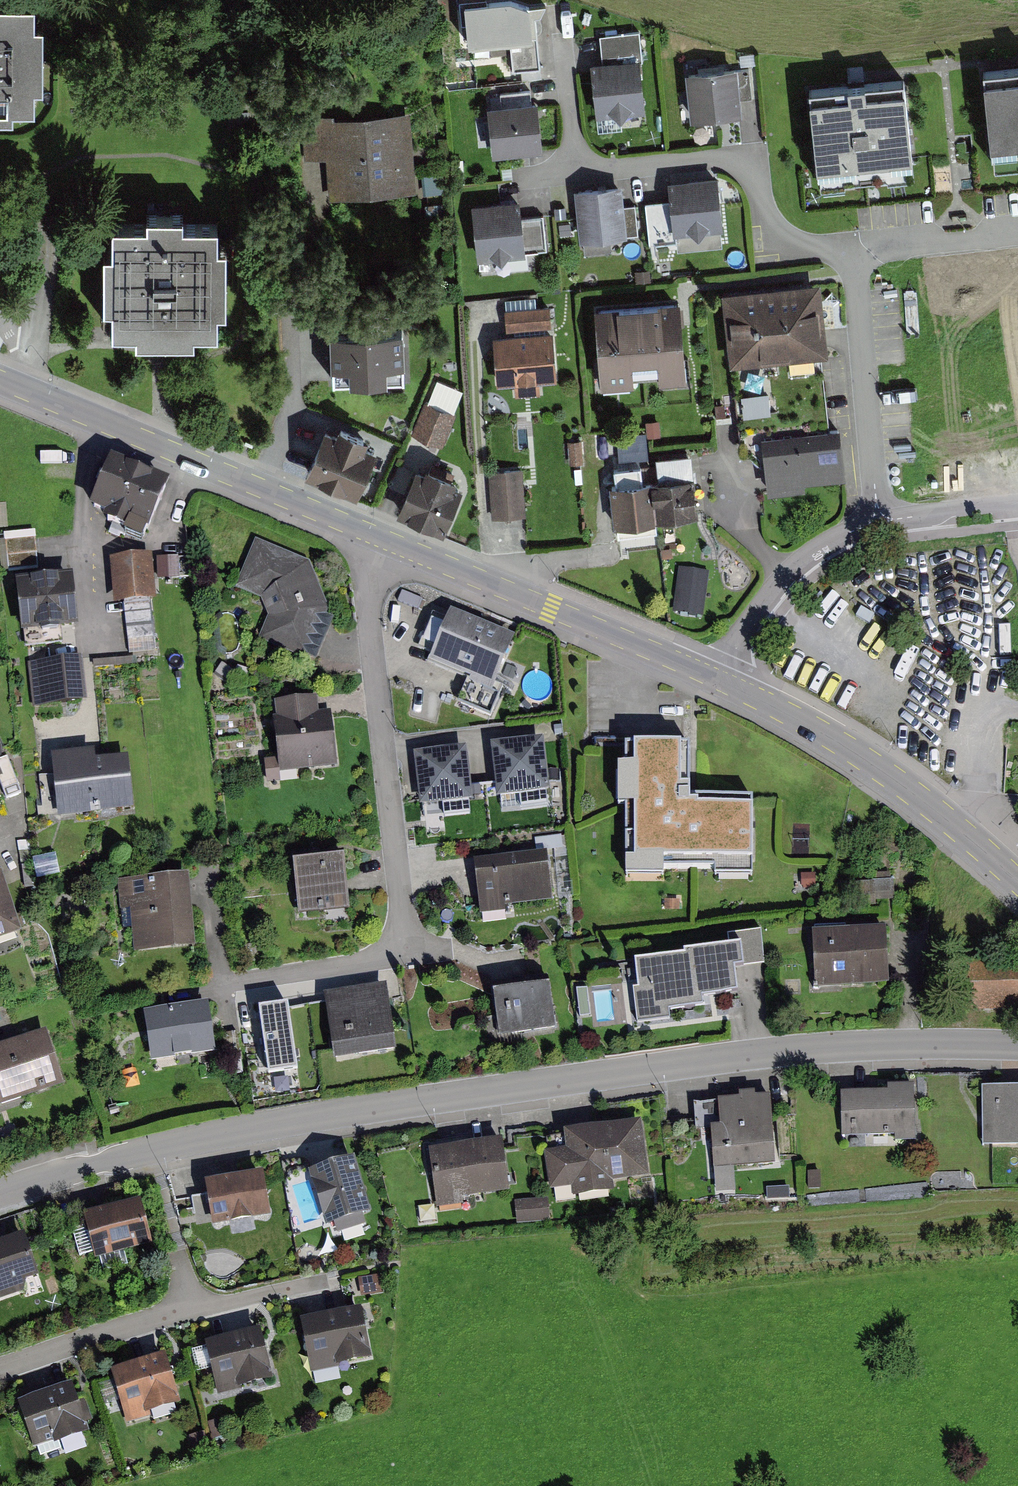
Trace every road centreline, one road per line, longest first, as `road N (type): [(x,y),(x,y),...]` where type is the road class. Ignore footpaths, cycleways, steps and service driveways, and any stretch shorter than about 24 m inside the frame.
road 1 (tertiary): [(1017,1045),(787,1050),(355,1109),(0,1192)]
road 2 (residential): [(1017,235),(822,249),(779,227),(748,177),(727,162),(575,172)]
road 3 (residential): [(382,538),(365,593),(407,954)]
road 4 (tertiary): [(0,380),(382,538)]
road 5 (residential): [(720,681),(768,599),(841,538),(879,519),(1017,509)]
road 6 (tertiary): [(382,538),(720,681)]
road 7 (tertiary): [(720,681),(886,774),(1017,883)]
road 8 (residential): [(319,1283),(122,1326),(0,1368)]
road 9 (track): [(768,599),(944,732),(987,732)]
road 10 (residential): [(407,954),(220,985)]
road 11 (residential): [(575,172),(562,38)]
road 12 (track): [(982,811),(990,722),(1017,712)]

